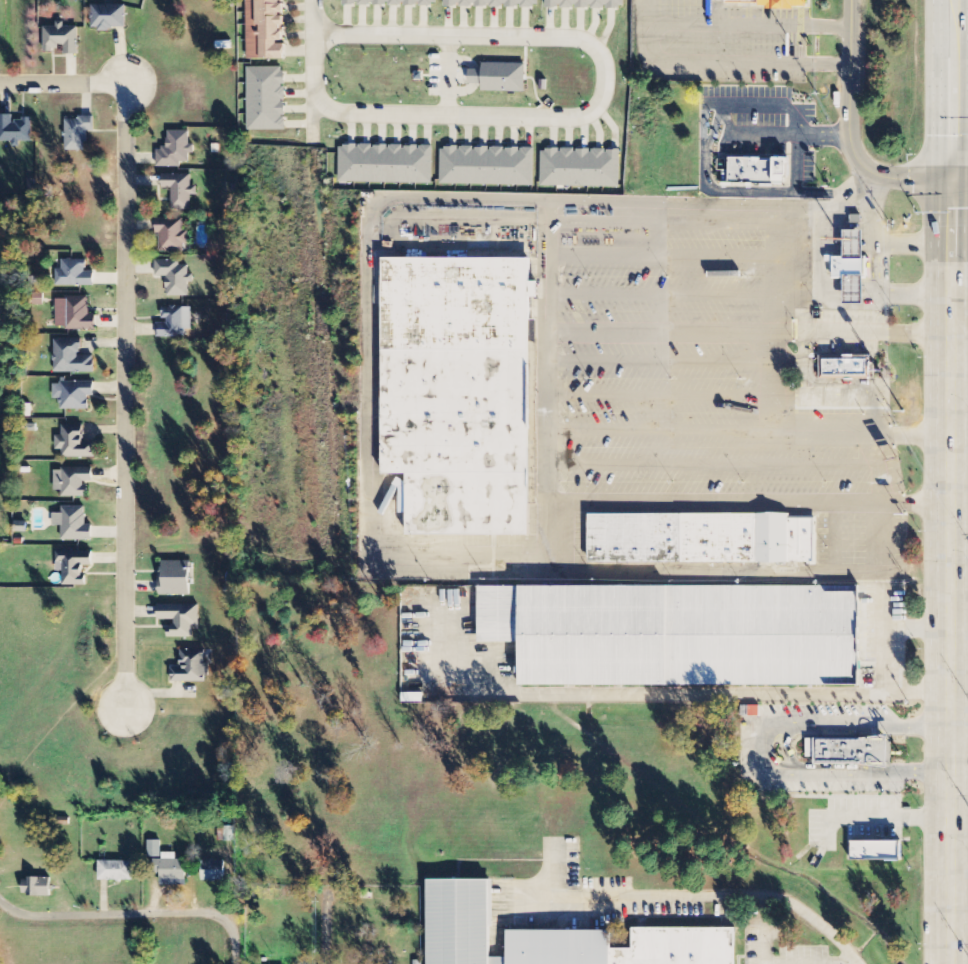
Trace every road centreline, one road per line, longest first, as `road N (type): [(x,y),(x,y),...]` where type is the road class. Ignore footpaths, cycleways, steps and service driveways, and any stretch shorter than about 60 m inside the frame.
road 1 (primary): [(950,178),(948,963)]
road 2 (residential): [(0,83),(126,83),(123,714)]
road 3 (residential): [(318,99),(345,115),(580,117),(600,103),(605,63),(580,40),(316,36)]
road 4 (residential): [(950,178),(889,177),(862,165),(852,133),(854,0)]
road 5 (residential): [(232,932),(215,919),(22,915),(0,902)]
road 6 (primary): [(937,0),(937,142),(950,178)]

